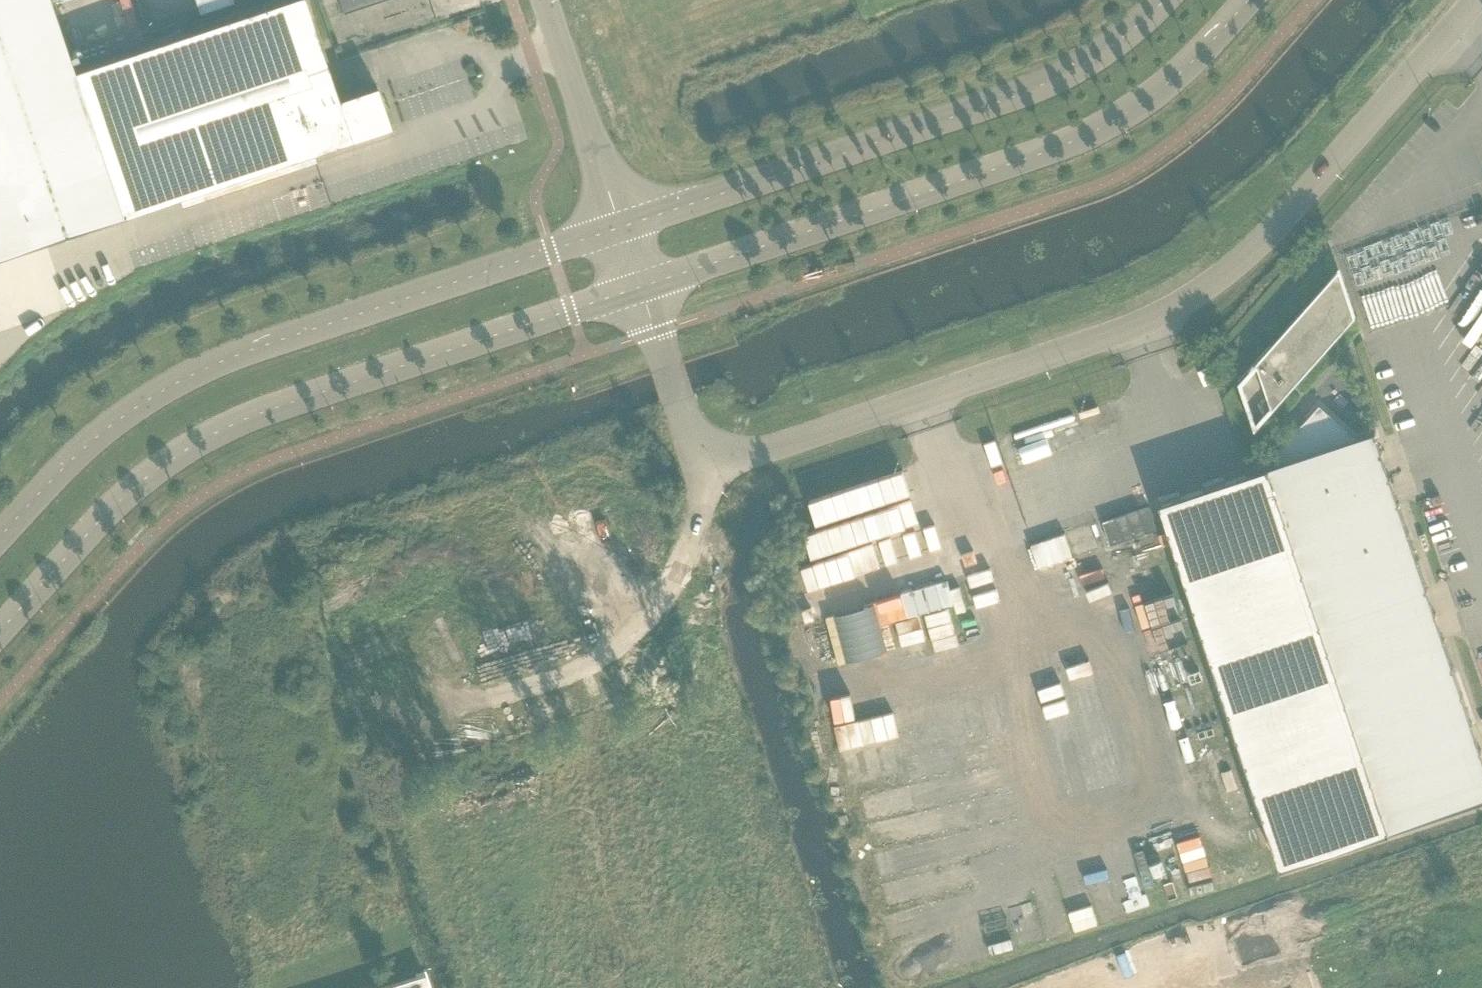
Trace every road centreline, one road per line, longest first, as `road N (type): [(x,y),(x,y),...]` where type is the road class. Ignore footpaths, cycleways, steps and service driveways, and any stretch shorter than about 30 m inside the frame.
road 1 (unclassified): [(1478,0),(1271,235),(1219,281),(1105,337),(702,470),(641,286)]
road 2 (secondary): [(0,631),(114,505),(216,432),(641,286)]
road 3 (secondary): [(621,226),(190,377),(85,446),(0,536)]
road 4 (secondary): [(641,286),(1087,135),(1169,82),(1248,0)]
road 5 (secondary): [(1164,0),(1100,54),(1041,85),(621,226)]
road 6 (unclassified): [(621,226),(546,0)]

